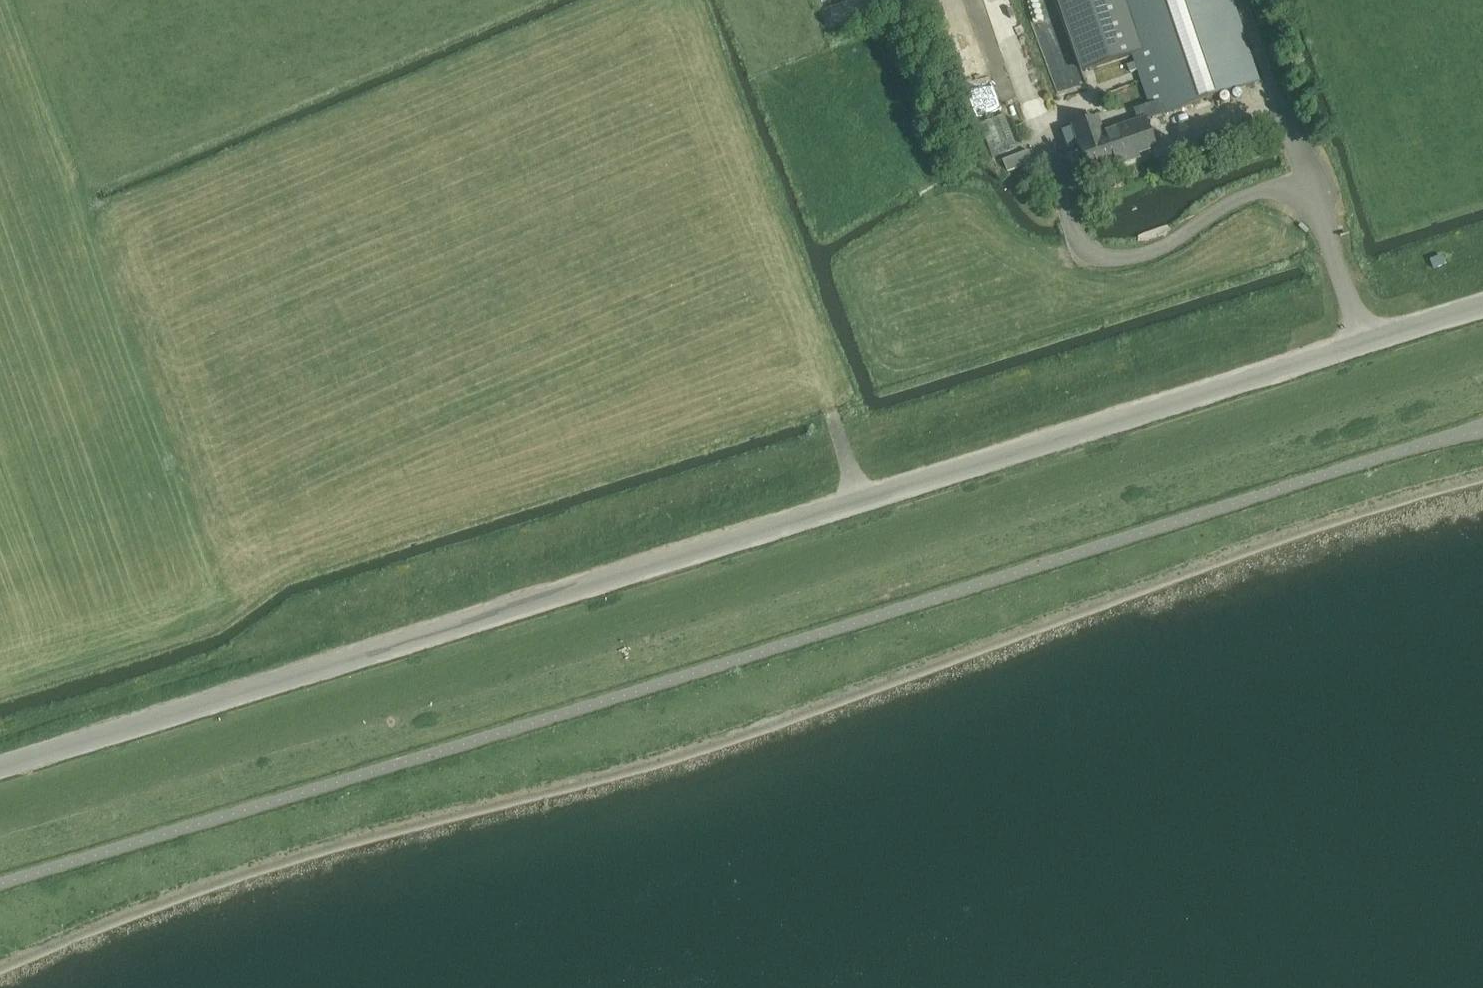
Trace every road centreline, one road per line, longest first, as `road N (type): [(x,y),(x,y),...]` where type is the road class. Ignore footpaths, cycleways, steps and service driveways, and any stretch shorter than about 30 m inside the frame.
road 1 (tertiary): [(0,770),(1482,308)]

